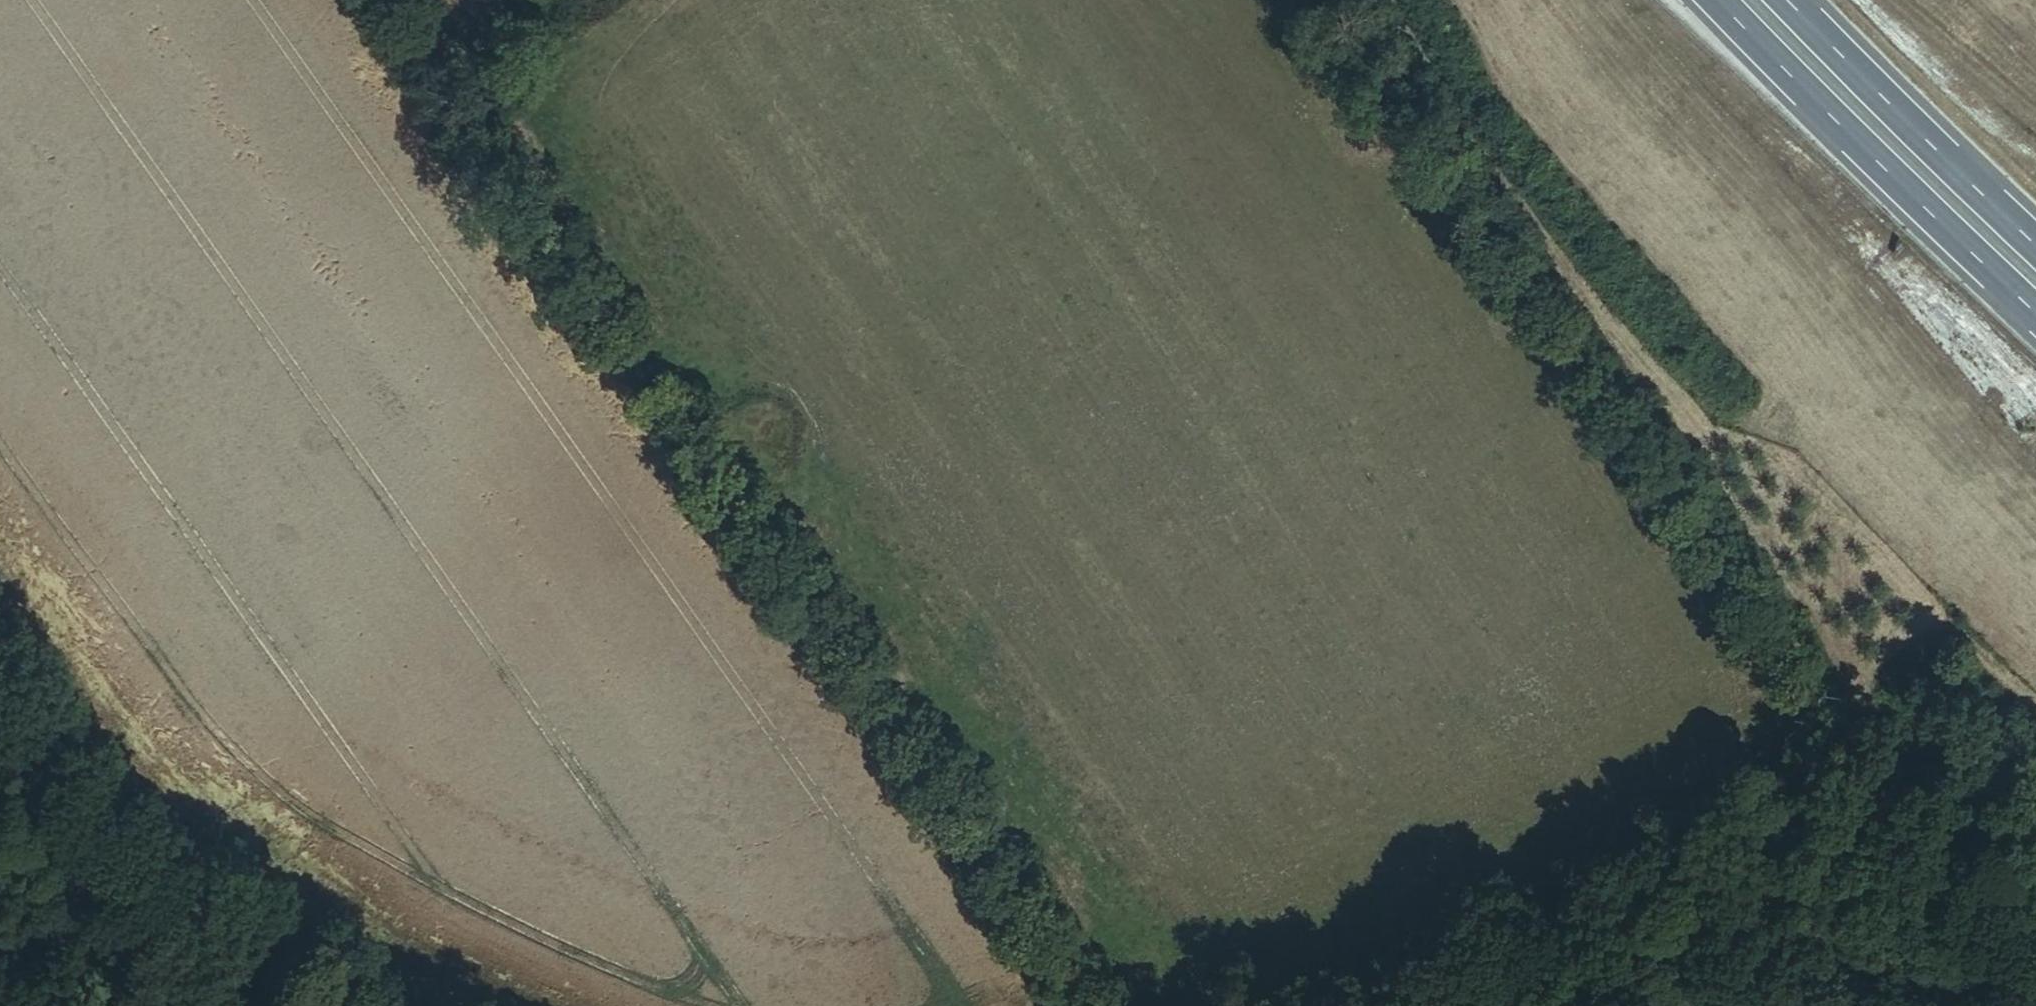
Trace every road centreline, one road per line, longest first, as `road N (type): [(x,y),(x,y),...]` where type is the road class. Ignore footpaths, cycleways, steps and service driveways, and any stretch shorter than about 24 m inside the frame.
road 1 (motorway): [(1719,0),(2035,314)]
road 2 (motorway): [(2035,241),(1792,0)]

